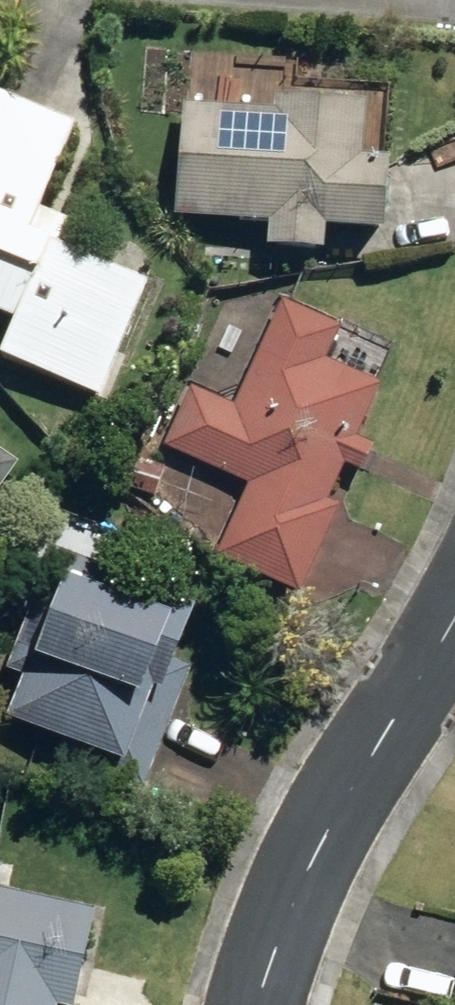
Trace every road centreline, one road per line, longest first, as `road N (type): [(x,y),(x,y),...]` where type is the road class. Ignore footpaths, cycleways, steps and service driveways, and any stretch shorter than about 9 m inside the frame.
road 1 (residential): [(256,1004),(321,837),(454,622)]

